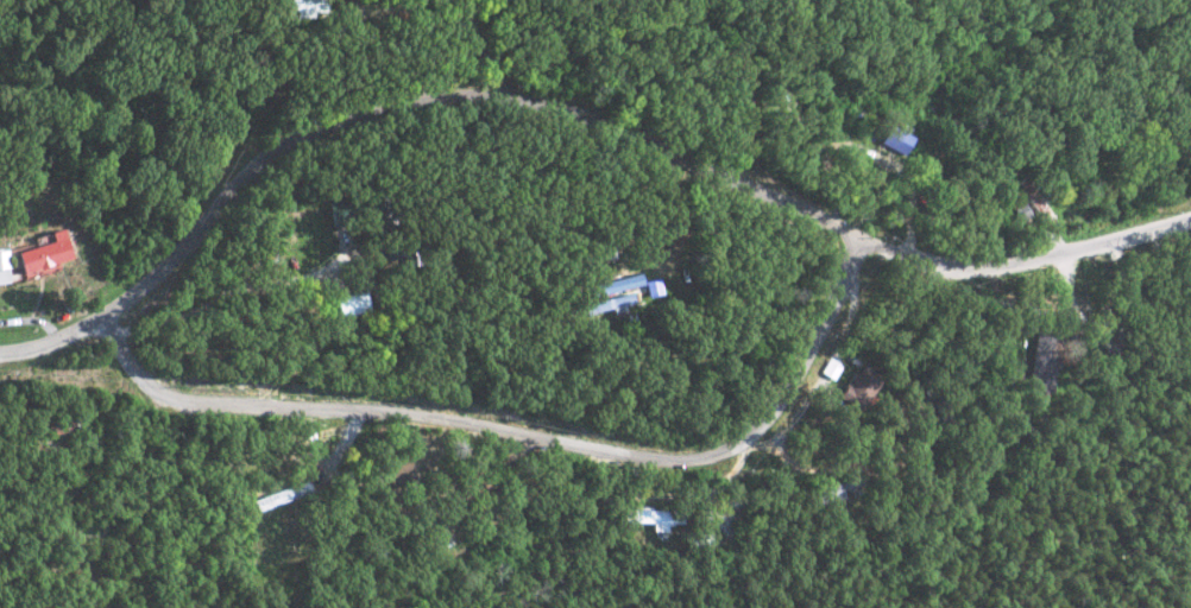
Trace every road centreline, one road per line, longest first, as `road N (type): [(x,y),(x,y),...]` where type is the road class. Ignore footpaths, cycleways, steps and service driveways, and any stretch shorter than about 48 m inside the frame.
road 1 (residential): [(1190,219),(1019,262),(953,265),(900,252),(592,121),(504,100),(423,101),(342,118),(297,140),(256,166),(130,293),(57,334),(0,347)]
road 2 (residential): [(910,255),(823,334),(757,432),(724,454),(685,461),(417,414),(185,400),(155,388),(133,368),(95,315)]

